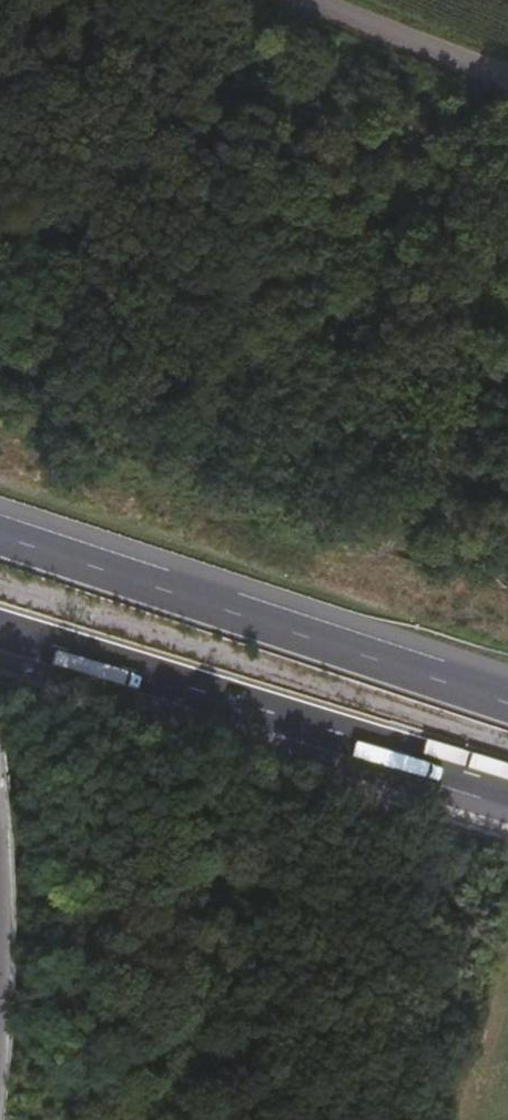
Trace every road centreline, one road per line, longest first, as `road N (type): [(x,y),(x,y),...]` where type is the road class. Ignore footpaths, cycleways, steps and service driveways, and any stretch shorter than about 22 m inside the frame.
road 1 (motorway): [(507,705),(0,536)]
road 2 (motorway): [(0,618),(507,774)]
road 3 (track): [(300,0),(507,84)]

